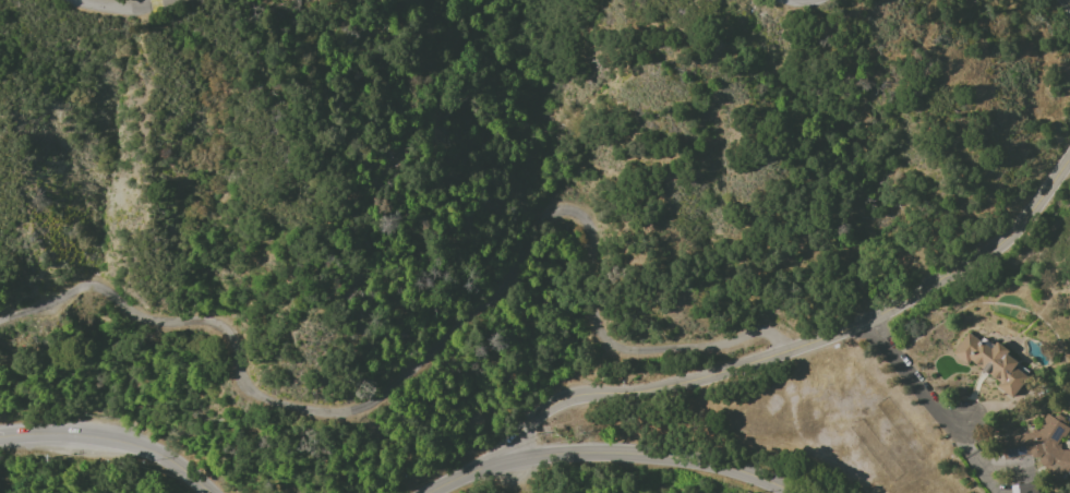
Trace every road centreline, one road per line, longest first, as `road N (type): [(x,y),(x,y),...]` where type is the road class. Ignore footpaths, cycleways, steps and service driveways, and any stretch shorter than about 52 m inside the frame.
road 1 (tertiary): [(1069,156),(1006,241),(871,318),(686,382),(551,404),(513,436),(509,461)]
road 2 (secondary): [(790,492),(680,458),(573,452),(509,461)]
road 3 (secondary): [(209,492),(176,466),(112,441),(0,438)]
road 4 (residential): [(970,423),(940,410),(871,318)]

